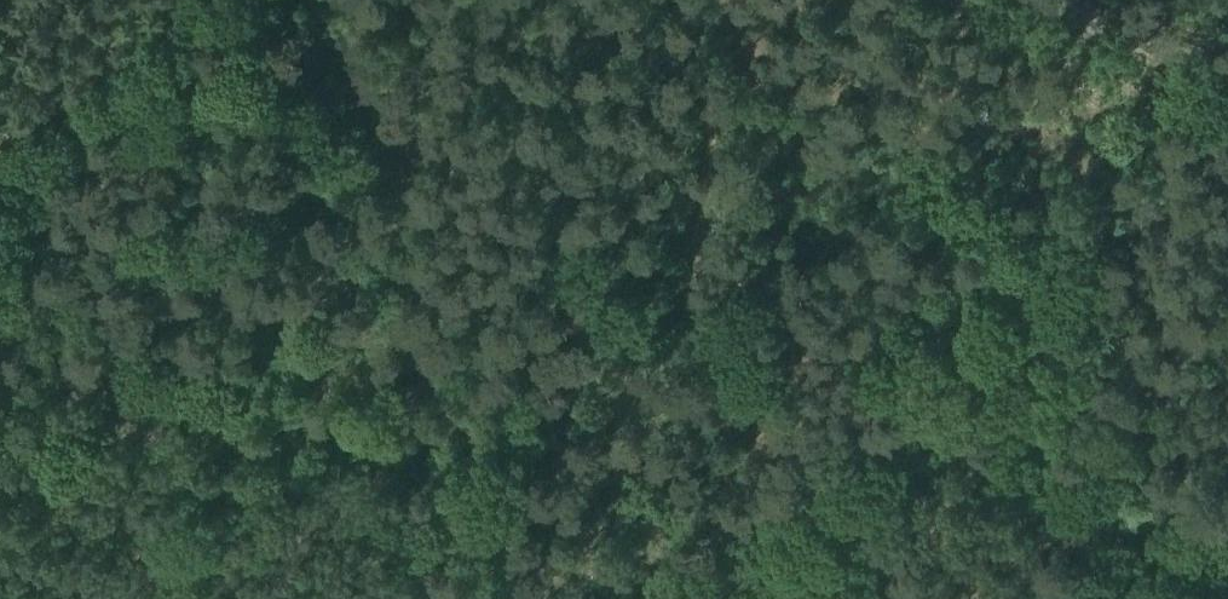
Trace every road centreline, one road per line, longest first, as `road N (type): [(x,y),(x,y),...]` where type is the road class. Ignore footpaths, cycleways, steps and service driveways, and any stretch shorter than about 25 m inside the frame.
road 1 (track): [(233,0),(216,17),(258,164),(397,456),(396,598)]
road 2 (track): [(554,598),(610,379),(638,230),(676,128),(695,23),(691,0)]
road 3 (unclassified): [(1227,76),(1099,31),(1051,0)]
road 4 (track): [(216,17),(91,135)]

